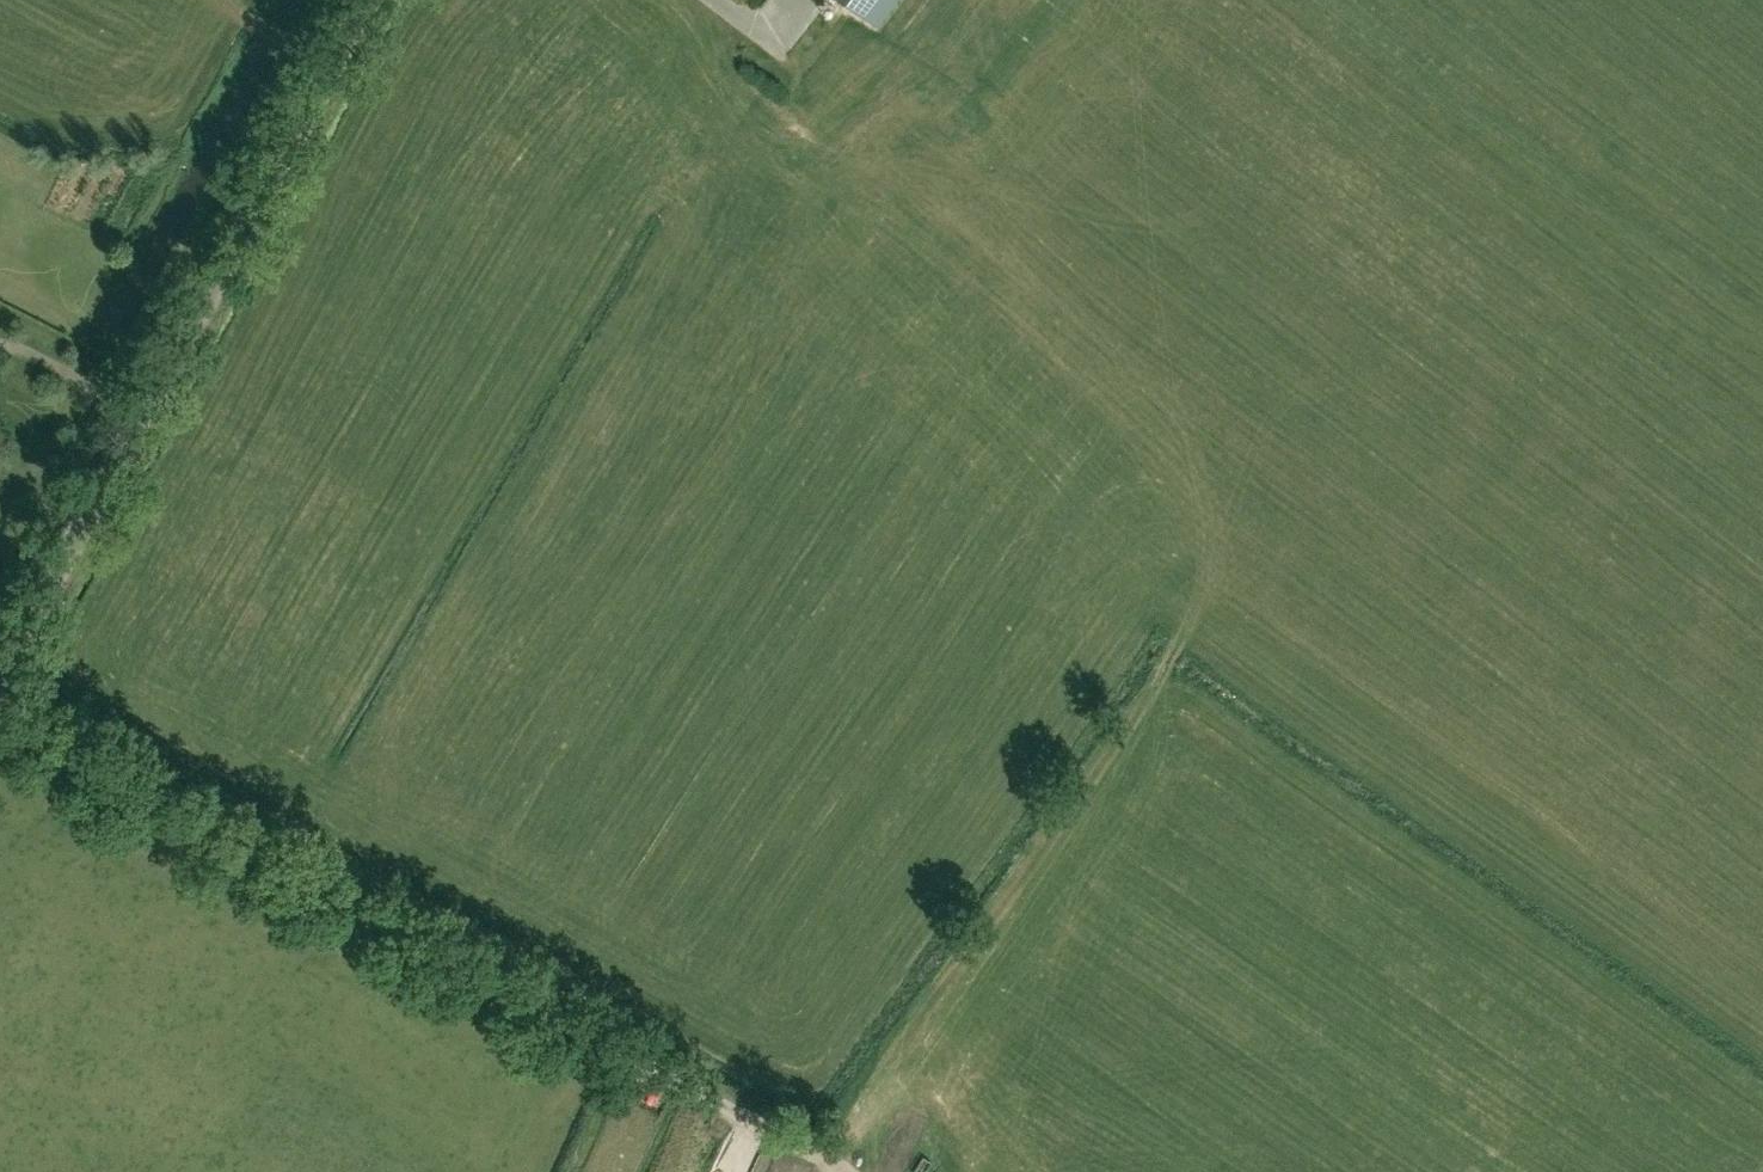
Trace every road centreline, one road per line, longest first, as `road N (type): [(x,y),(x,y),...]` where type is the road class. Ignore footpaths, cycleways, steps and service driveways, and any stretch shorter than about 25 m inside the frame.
road 1 (tertiary): [(0,677),(369,0)]

